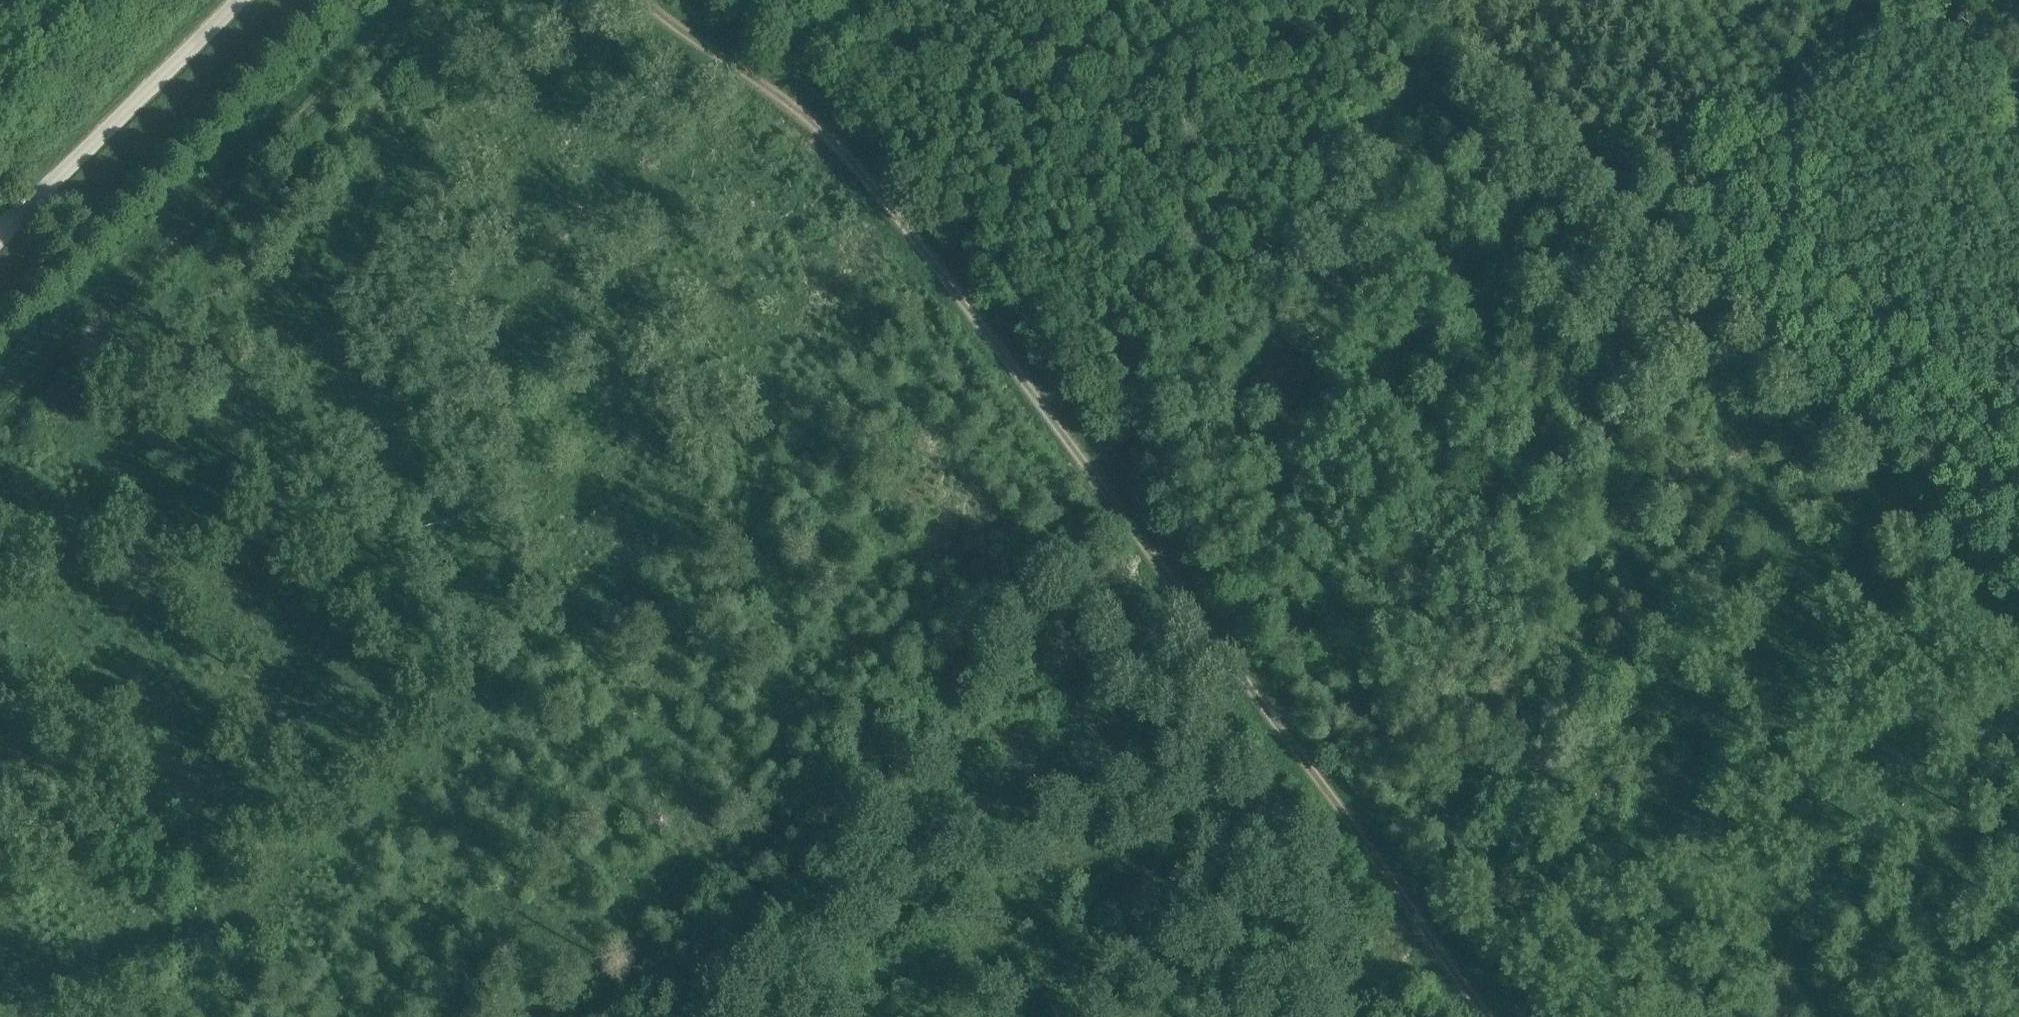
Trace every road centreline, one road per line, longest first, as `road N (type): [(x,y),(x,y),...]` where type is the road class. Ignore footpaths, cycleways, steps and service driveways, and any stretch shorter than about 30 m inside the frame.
road 1 (track): [(655,0),(820,153),(1491,1016)]
road 2 (tertiary): [(0,247),(248,0)]

